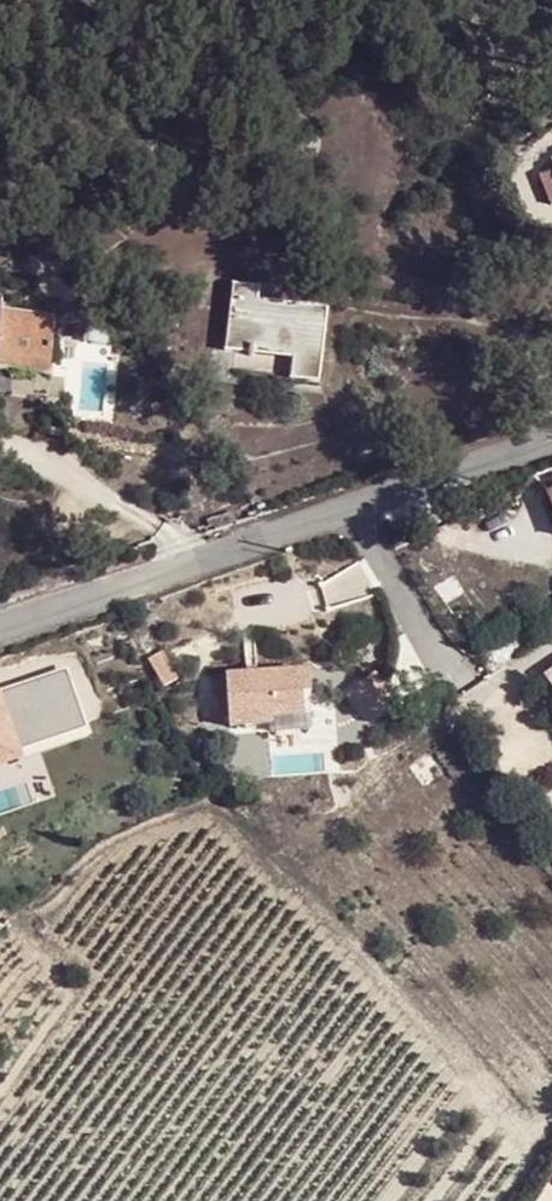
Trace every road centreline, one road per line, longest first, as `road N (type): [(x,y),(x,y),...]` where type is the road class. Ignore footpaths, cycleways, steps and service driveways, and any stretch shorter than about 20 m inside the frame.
road 1 (unclassified): [(0,627),(551,434)]

